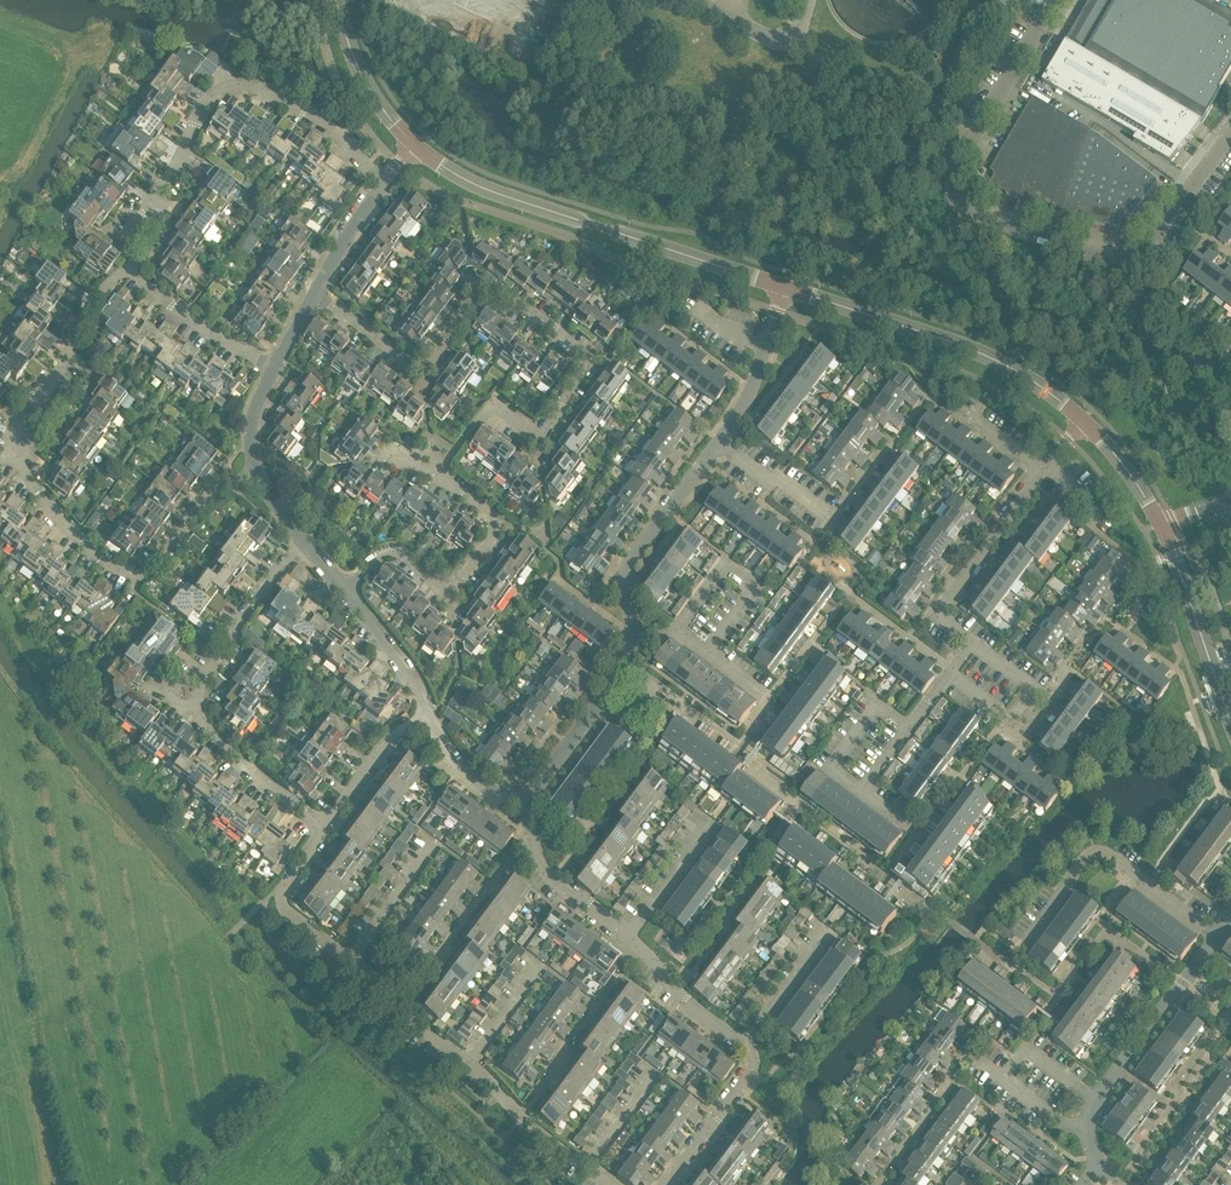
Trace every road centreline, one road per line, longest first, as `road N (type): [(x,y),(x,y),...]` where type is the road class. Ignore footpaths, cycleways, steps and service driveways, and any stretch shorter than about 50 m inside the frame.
road 1 (residential): [(437,478),(487,412),(543,432),(581,375),(581,350),(511,298),(493,294),(470,303),(435,359),(415,366),(315,295)]
road 2 (unclassified): [(1230,137),(1131,259),(1113,263),(968,215),(954,177),(960,162),(1055,0)]
road 3 (residential): [(386,181),(296,103),(231,84),(208,97),(141,210),(130,241),(133,265)]
road 4 (tertiary): [(786,286),(481,186),(415,146)]
road 5 (residential): [(328,827),(214,734),(201,706),(226,645),(307,545)]
road 6 (residential): [(258,475),(217,490),(157,564),(125,573),(61,523),(16,452)]
road 7 (tertiary): [(1084,421),(1054,394),(965,347),(786,286)]
road 8 (residential): [(343,588),(392,554),(438,586),(457,586),(490,541),(494,524),(437,478)]
road 9 (residential): [(1216,937),(1095,850),(1017,953)]
road 10 (residential): [(973,643),(937,616),(1047,467)]
road 11 (residential): [(16,452),(20,417),(58,374),(104,290),(133,265)]
road 12 (residential): [(631,630),(630,562),(720,440)]
road 13 (tertiary): [(1230,721),(1160,524)]
road 14 (residential): [(1216,937),(1097,1100)]
road 15 (residential): [(710,653),(758,587),(728,564),(679,629)]
road 16 (residential): [(950,674),(1011,719),(1034,688),(973,643)]
road 17 (residential): [(523,795),(544,871),(628,937)]
road 18 (residential): [(353,958),(282,905),(328,827)]
road 19 (residential): [(275,368),(188,319),(133,265)]
road 20 (residential): [(720,440),(753,388),(786,286)]
road 21 (tertiary): [(415,146),(372,94),(336,0)]
road 22 (residential): [(745,1045),(751,1071),(669,1184)]
road 23 (residential): [(911,727),(879,703),(830,769),(862,792)]
road 24 (residential): [(628,937),(673,991),(745,1045)]
road 25 (residential): [(588,1167),(521,1118),(471,1061)]
road 26 (residential): [(431,719),(405,668),(343,588)]
road 27 (residential): [(471,1061),(416,1025),(353,958)]
road 28 (residential): [(328,827),(386,745),(431,719)]
road 29 (residential): [(628,937),(712,824)]
road 30 (residential): [(745,1045),(828,933)]
road 31 (residential): [(353,958),(431,846)]
road 32 (residential): [(315,295),(386,181)]
road 33 (residential): [(829,513),(720,440)]
road 34 (tertiary): [(1160,524),(1120,459),(1084,421)]
road 35 (residential): [(431,719),(474,779),(523,795)]
road 36 (residential): [(1097,1100),(1029,1050),(1005,1081)]
road 37 (residential): [(523,795),(542,782),(599,702)]

